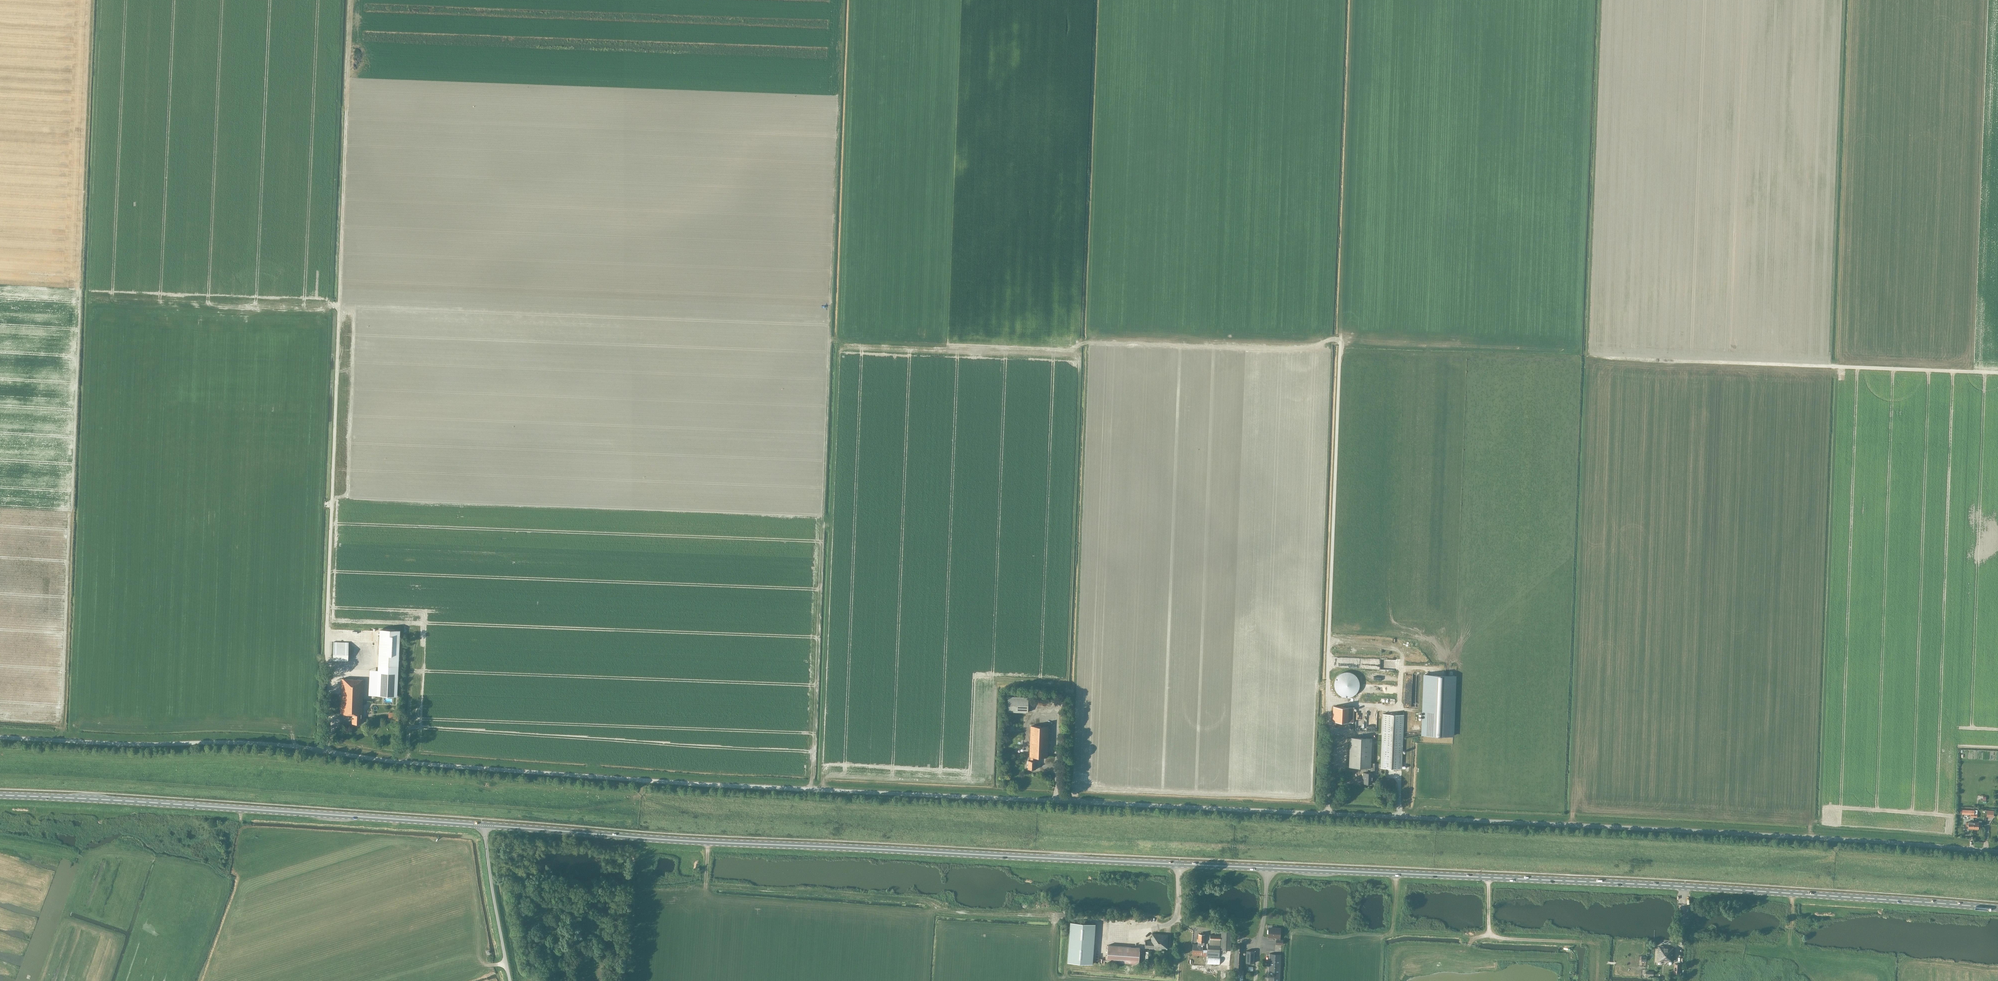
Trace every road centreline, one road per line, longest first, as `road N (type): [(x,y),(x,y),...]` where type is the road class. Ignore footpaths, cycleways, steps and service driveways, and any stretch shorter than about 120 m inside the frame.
road 1 (unclassified): [(1997,853),(672,781),(408,763),(255,743),(0,739)]
road 2 (primary): [(1997,908),(482,825)]
road 3 (primary): [(482,825),(0,795)]
road 4 (track): [(708,842),(706,885),(910,899),(957,912),(1065,917),(1132,930)]
road 5 (track): [(1590,359),(1997,372)]
road 6 (track): [(1393,933),(1582,944)]
road 7 (unclassified): [(508,980),(482,825)]

